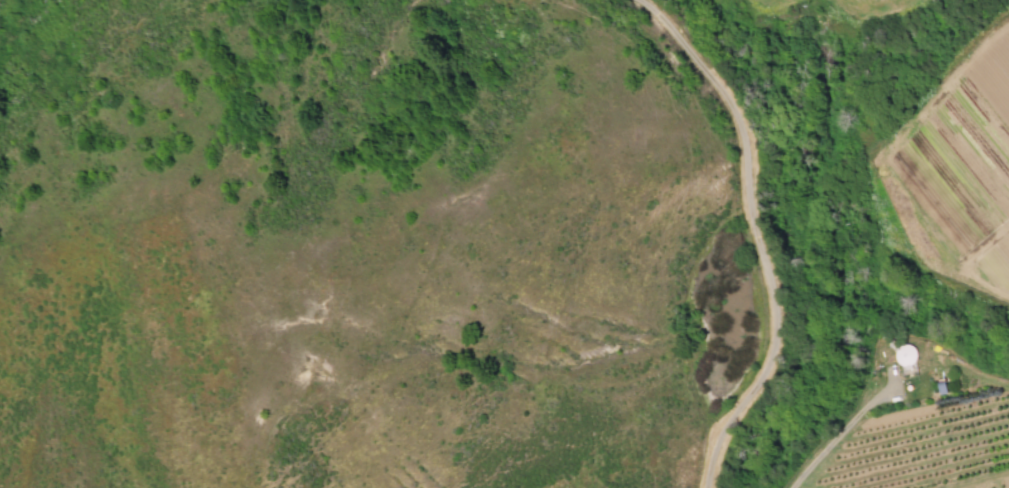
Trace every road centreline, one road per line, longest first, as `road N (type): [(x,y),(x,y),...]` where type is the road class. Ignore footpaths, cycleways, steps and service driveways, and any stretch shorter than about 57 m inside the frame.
road 1 (track): [(706,487),(725,434),(769,366),(779,324),(740,171),(739,127),(709,68),(663,16),(630,0)]

